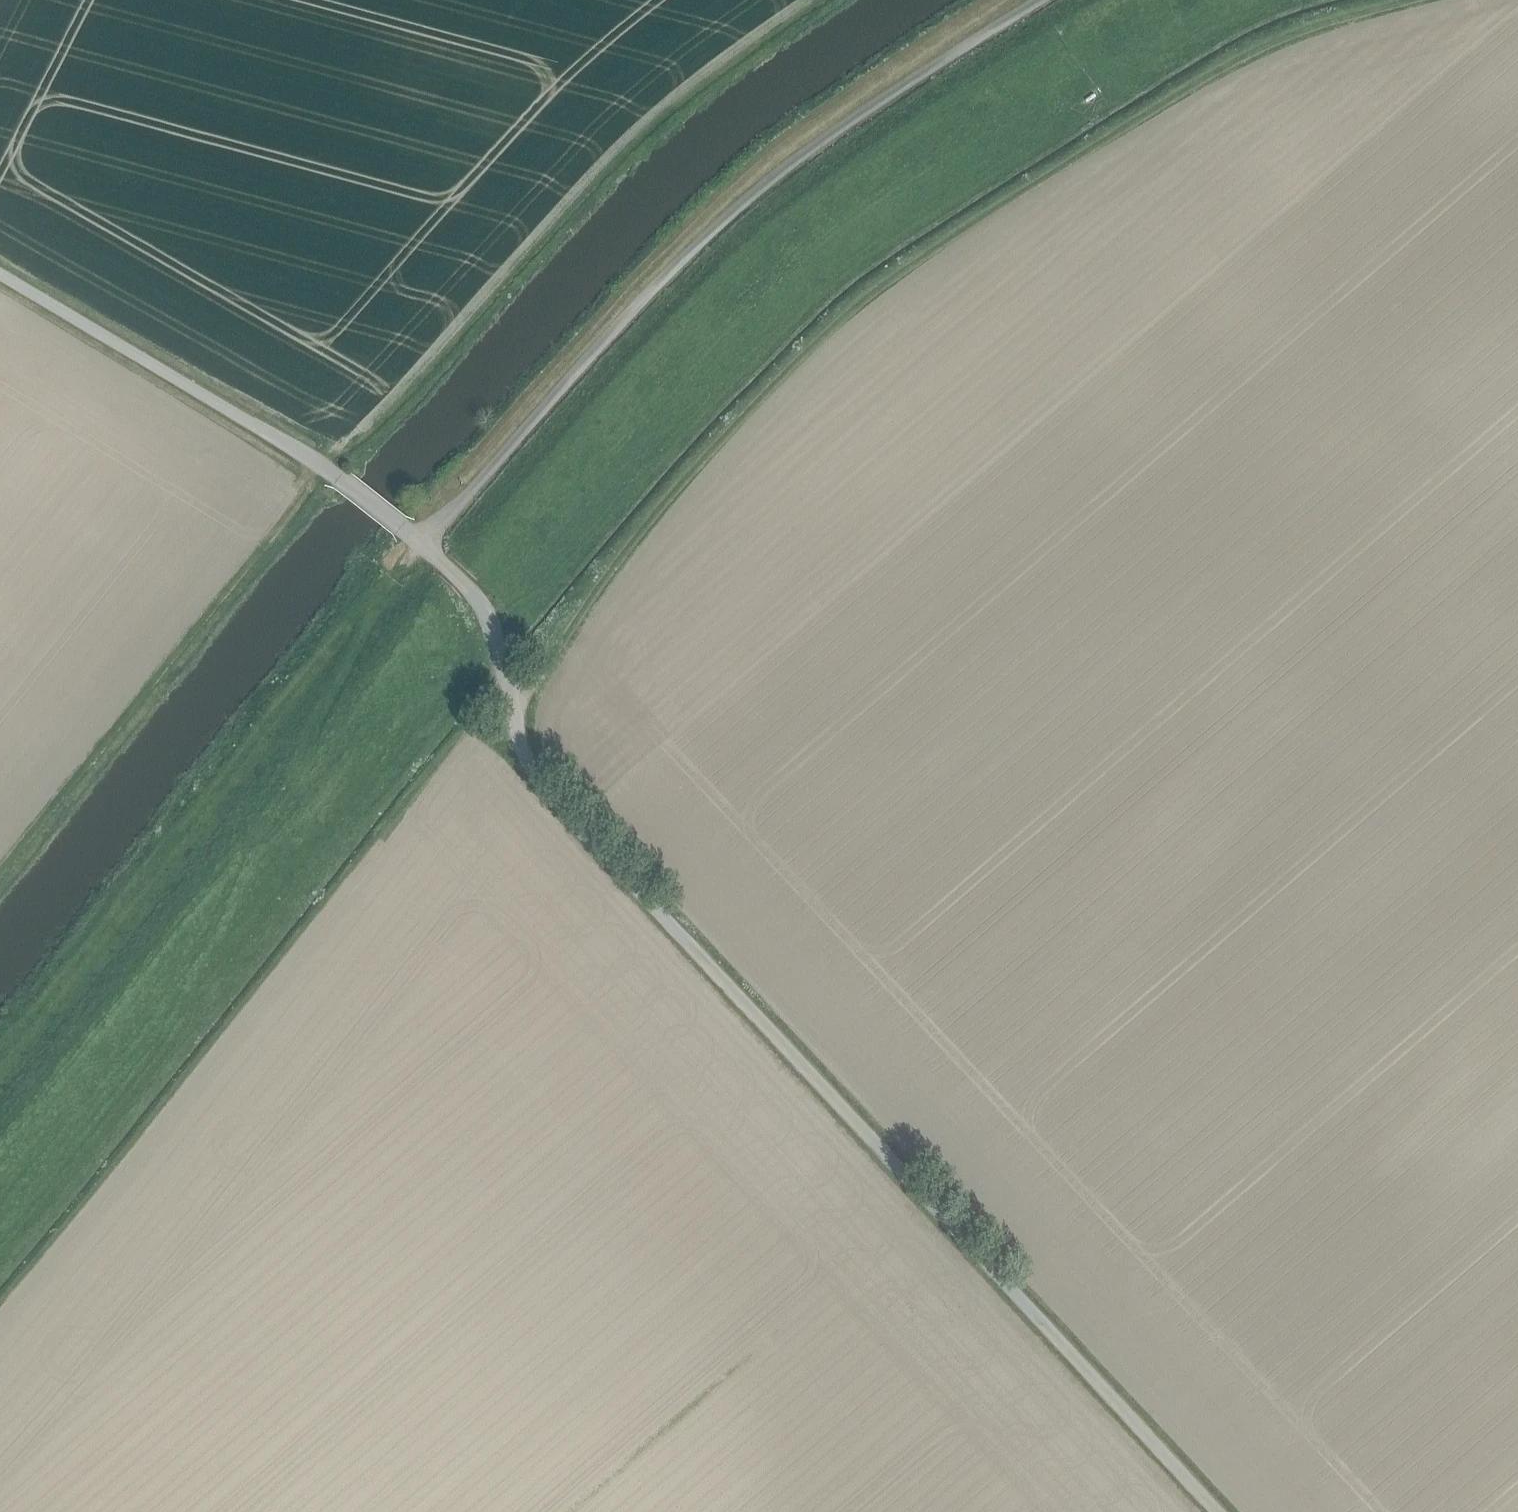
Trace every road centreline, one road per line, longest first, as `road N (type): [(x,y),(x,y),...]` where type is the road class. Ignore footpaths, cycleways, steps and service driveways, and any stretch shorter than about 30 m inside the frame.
road 1 (unclassified): [(1221,1511),(607,858),(528,764),(487,615),(423,543)]
road 2 (track): [(1392,0),(1264,44),(919,255),(830,322),(650,523),(591,596),(556,664),(514,709)]
road 3 (unclassified): [(423,543),(706,235),(805,152),(1038,0)]
road 4 (unclassified): [(423,543),(336,477),(0,275)]

